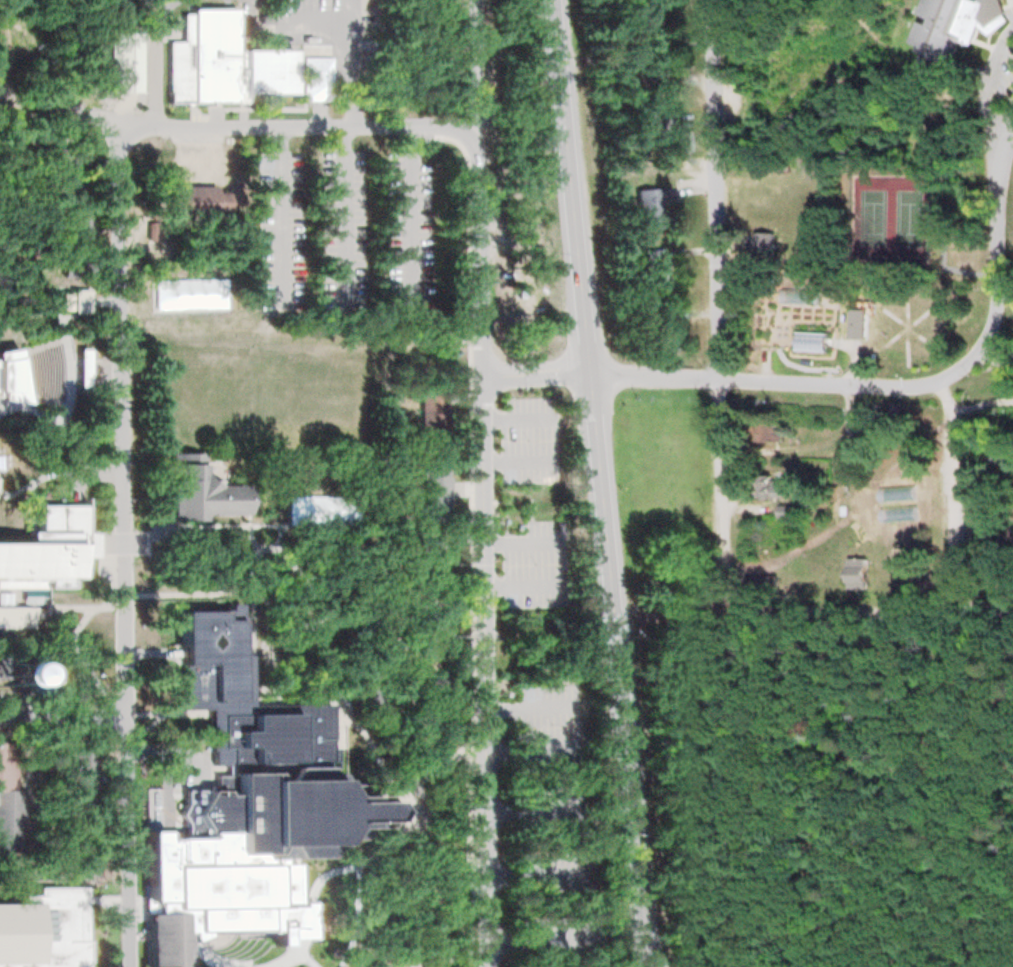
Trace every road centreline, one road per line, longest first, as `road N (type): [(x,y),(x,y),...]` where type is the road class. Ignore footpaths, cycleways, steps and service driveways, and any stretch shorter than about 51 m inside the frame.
road 1 (tertiary): [(645,966),(553,0)]
road 2 (residential): [(717,382),(707,0)]
road 3 (residential): [(588,379),(889,389)]
road 4 (residential): [(1012,128),(999,158),(994,342),(939,380)]
road 5 (residential): [(950,608),(949,400),(939,380)]
road 6 (residential): [(736,605),(726,579),(717,382)]
road 7 (residential): [(950,608),(759,618),(736,605)]

